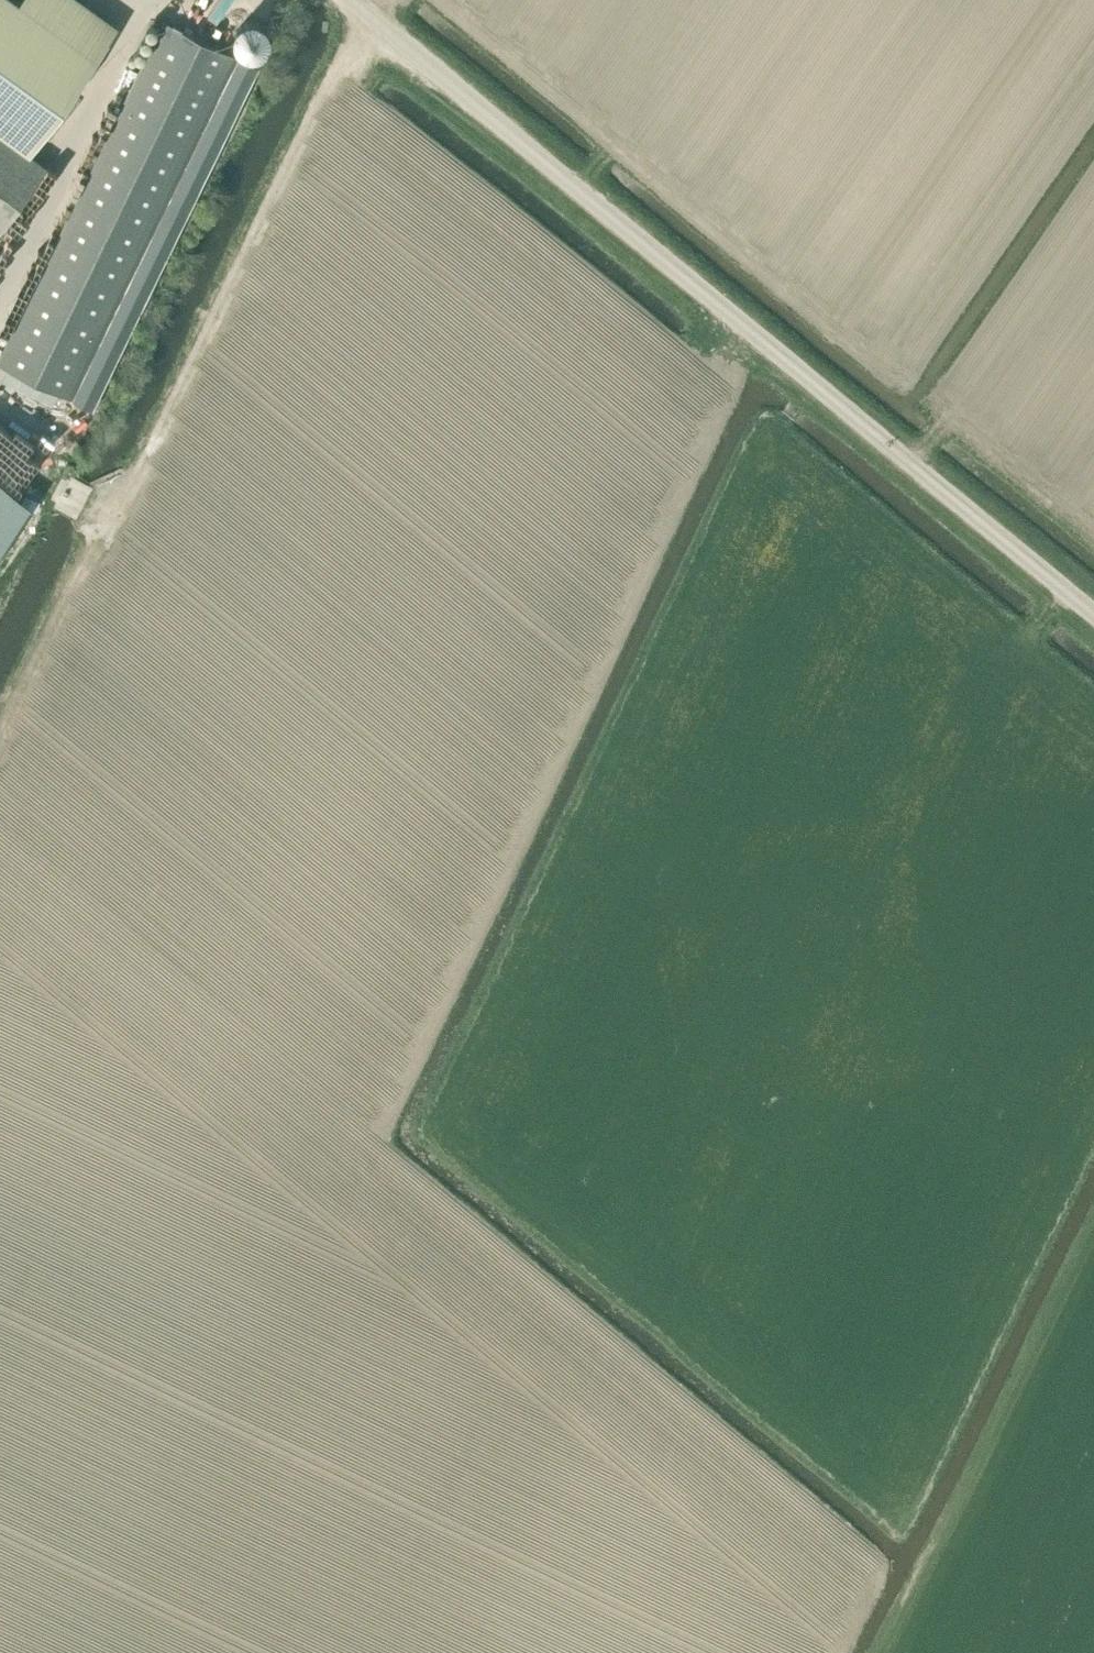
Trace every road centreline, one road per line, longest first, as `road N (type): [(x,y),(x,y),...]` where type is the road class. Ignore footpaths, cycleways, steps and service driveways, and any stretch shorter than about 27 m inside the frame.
road 1 (unclassified): [(1093,614),(353,0)]

